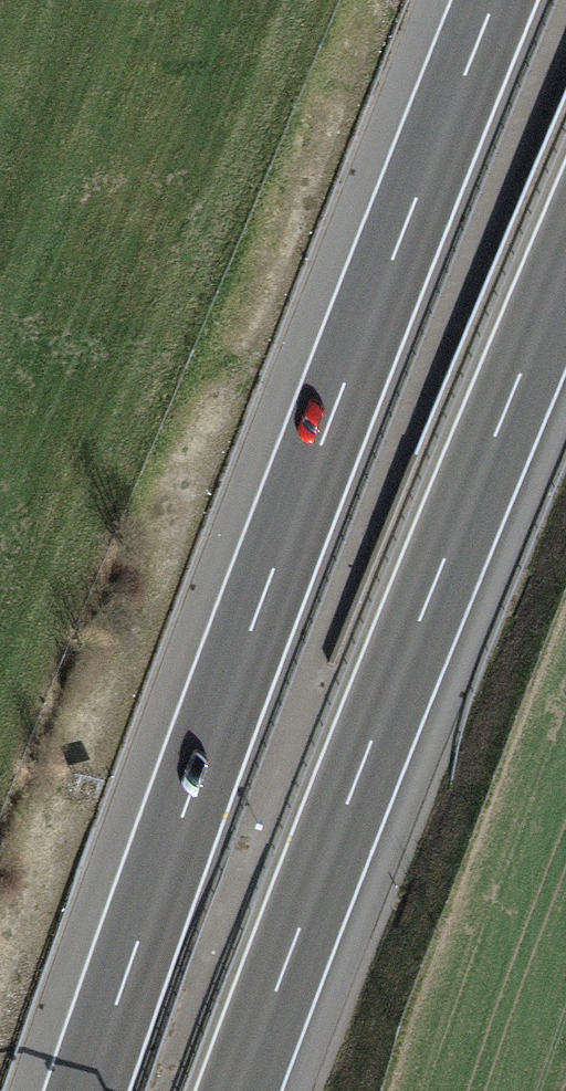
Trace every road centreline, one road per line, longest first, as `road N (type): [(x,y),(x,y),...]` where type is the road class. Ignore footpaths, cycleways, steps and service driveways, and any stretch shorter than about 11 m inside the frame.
road 1 (motorway): [(498,0),(187,797),(86,1090)]
road 2 (motorway): [(242,1090),(565,265)]

